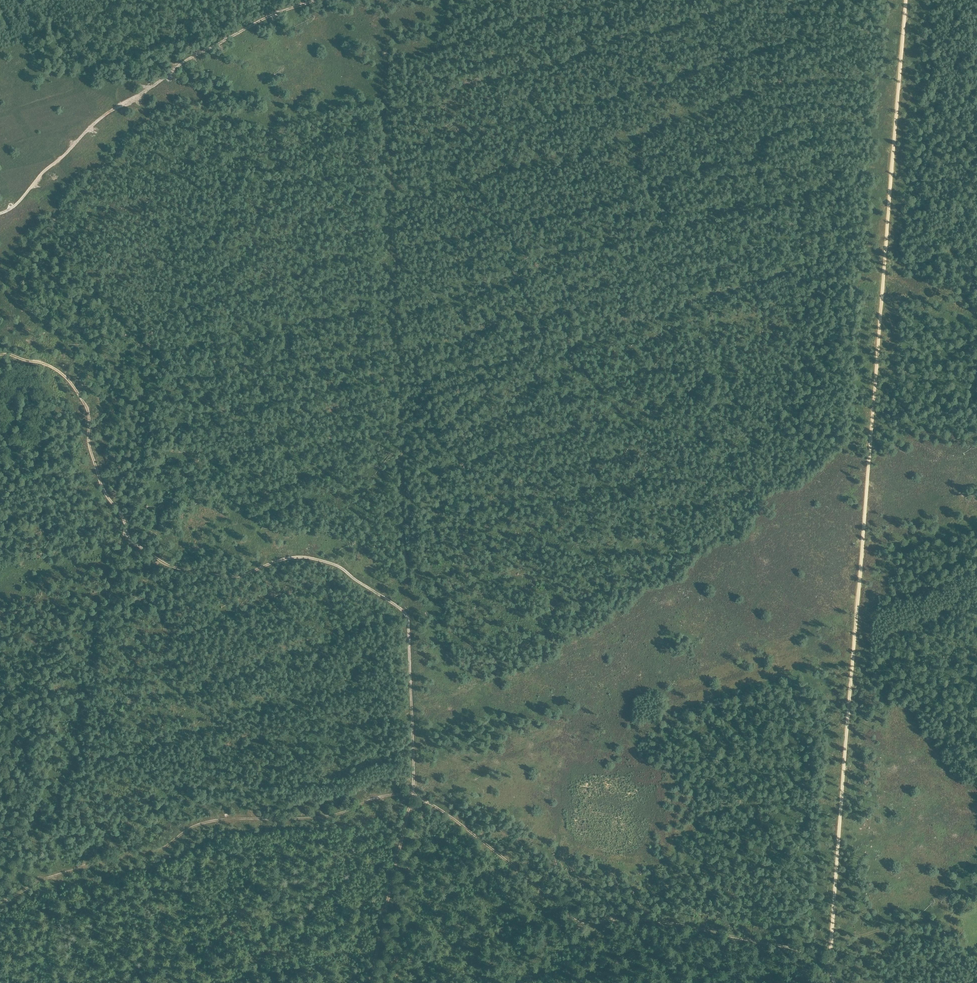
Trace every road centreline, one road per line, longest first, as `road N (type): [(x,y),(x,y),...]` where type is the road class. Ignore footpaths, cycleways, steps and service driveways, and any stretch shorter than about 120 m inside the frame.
road 1 (track): [(836,982),(829,959),(905,0)]
road 2 (track): [(0,355),(50,365),(75,385),(90,417),(88,446),(130,541),(171,567),(240,576),(309,557),(343,567),(410,616),(414,786),(368,982)]
road 3 (track): [(829,959),(638,915),(574,918),(441,808),(410,794),(318,817),(216,820),(153,855),(58,874),(0,899)]
road 4 (track): [(319,0),(268,16),(102,117),(0,213)]

